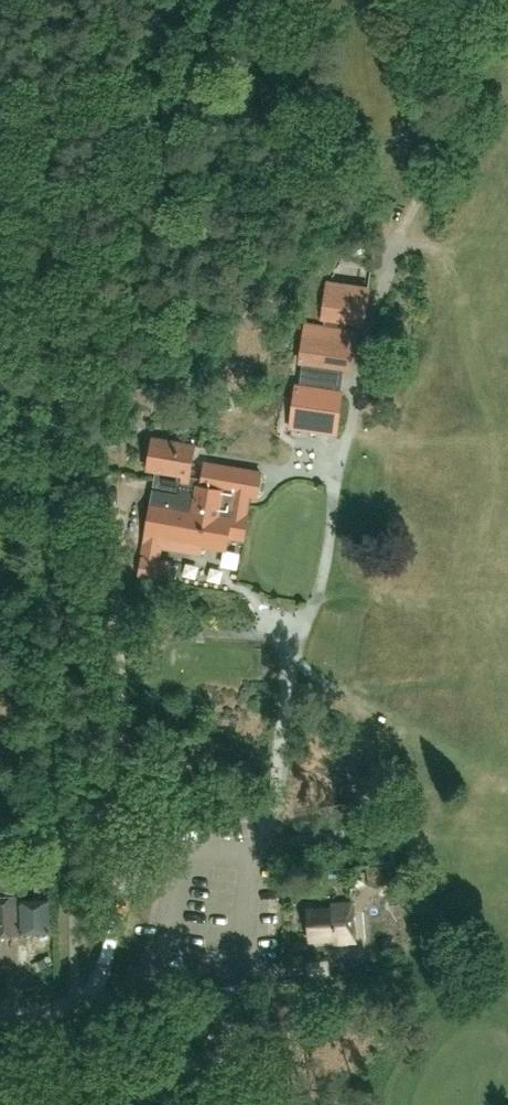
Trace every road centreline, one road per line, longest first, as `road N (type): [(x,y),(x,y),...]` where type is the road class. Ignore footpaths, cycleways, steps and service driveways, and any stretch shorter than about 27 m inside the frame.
road 1 (unclassified): [(0,1019),(270,974)]

